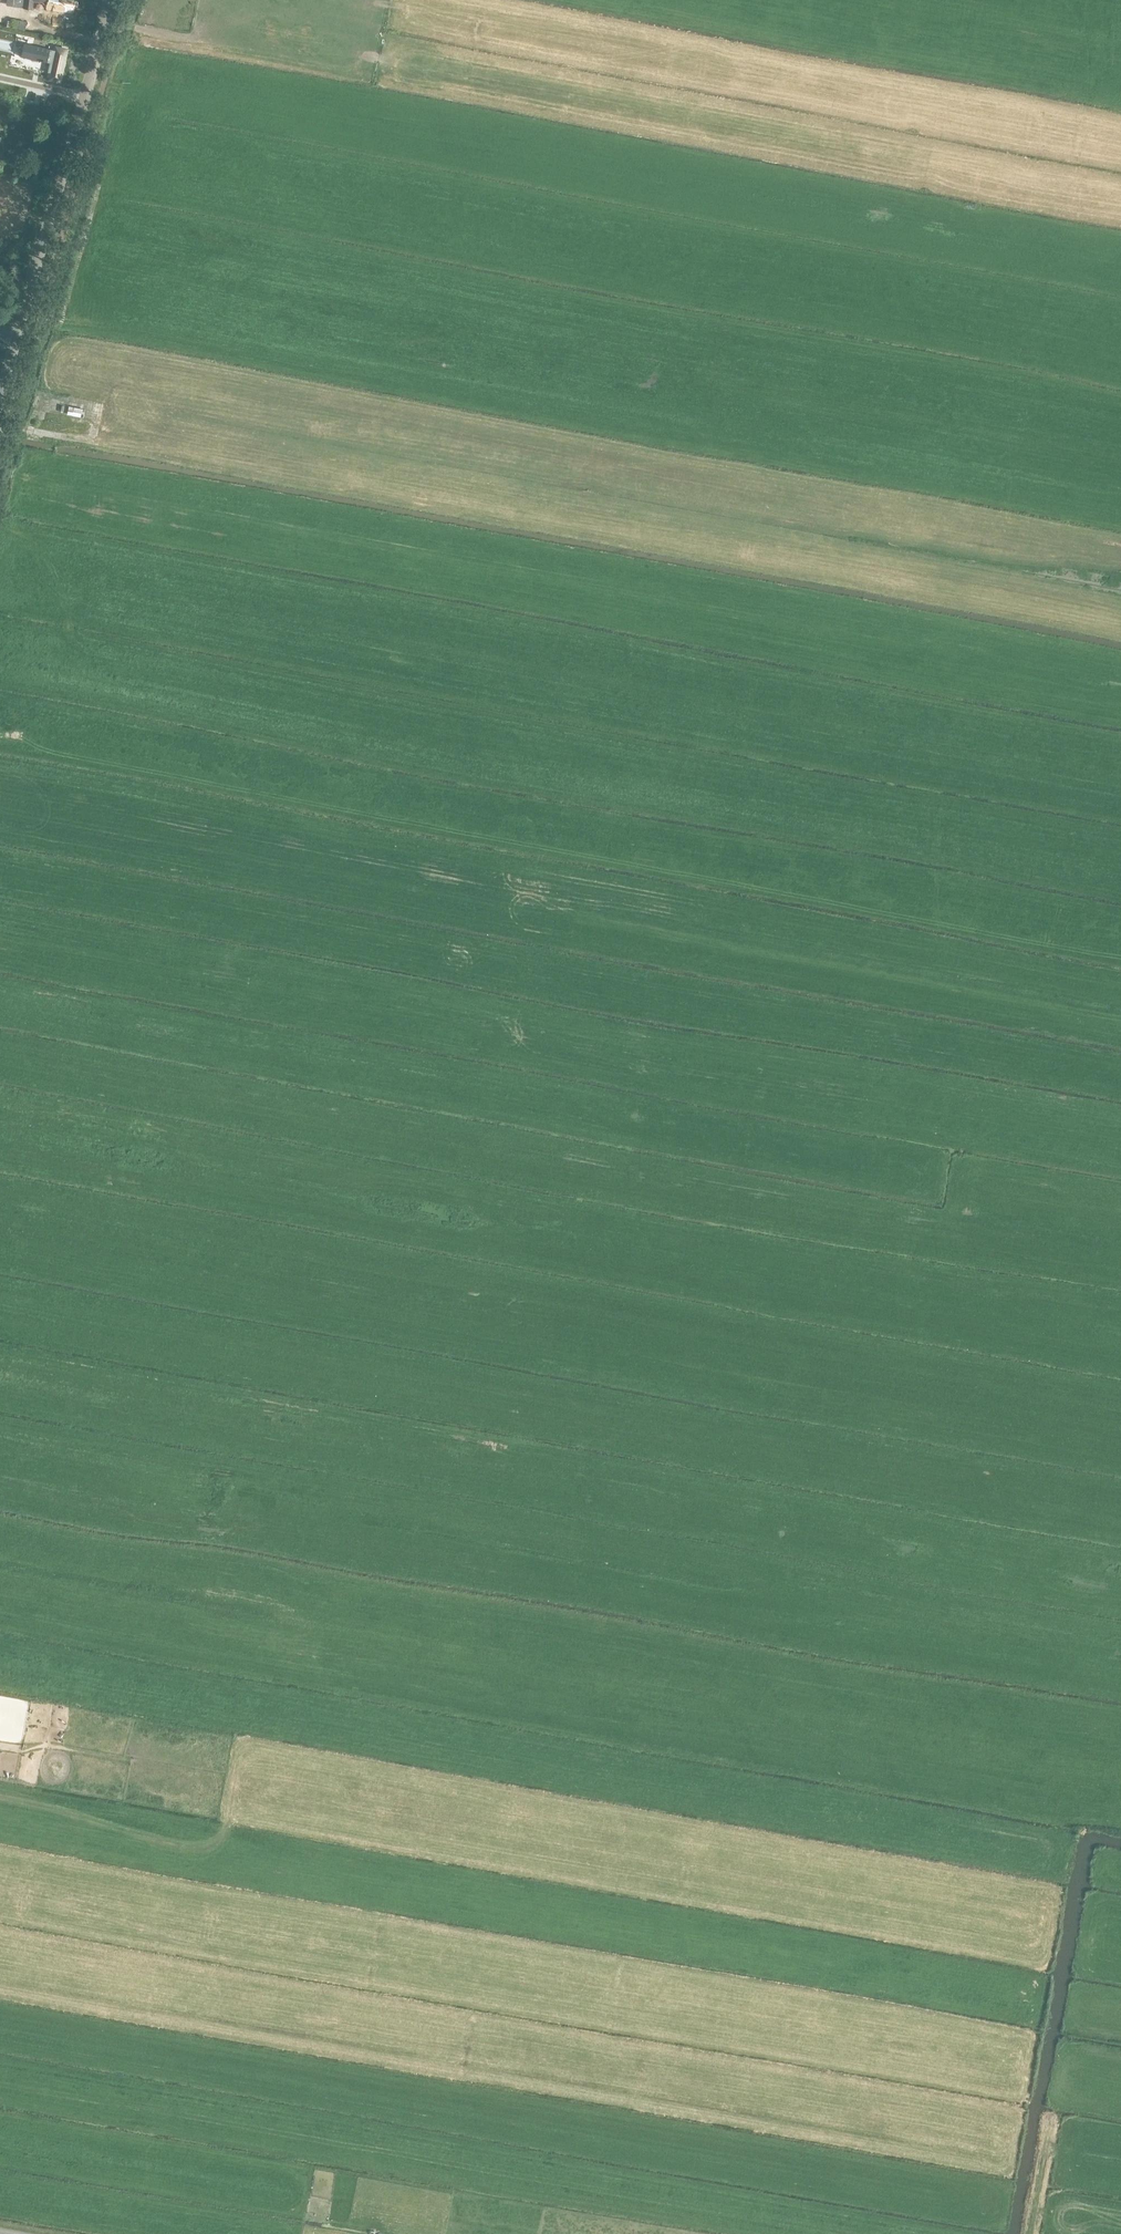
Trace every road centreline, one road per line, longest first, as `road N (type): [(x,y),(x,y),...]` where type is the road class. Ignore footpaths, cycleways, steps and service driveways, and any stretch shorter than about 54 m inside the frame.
road 1 (tertiary): [(0,389),(113,0)]

